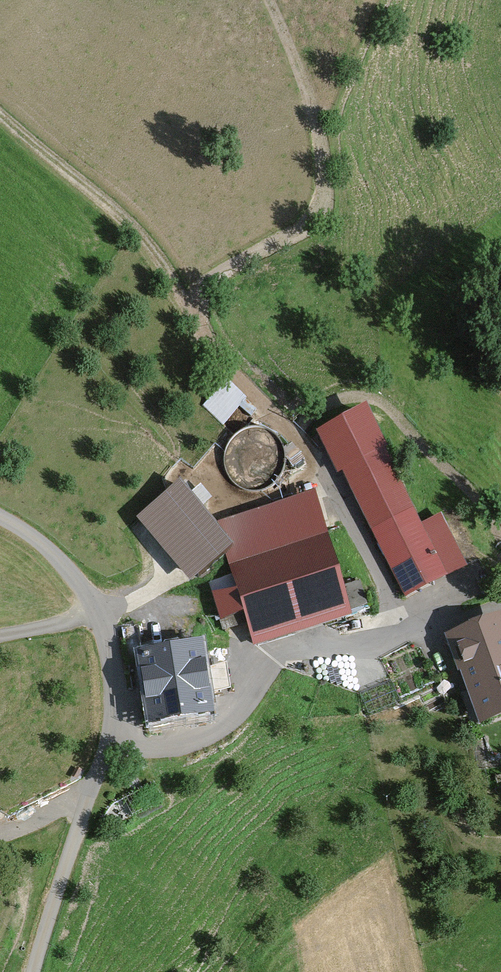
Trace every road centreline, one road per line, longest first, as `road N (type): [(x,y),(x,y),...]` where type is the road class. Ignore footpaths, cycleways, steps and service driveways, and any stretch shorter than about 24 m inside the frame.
road 1 (track): [(0,116),(129,227),(174,281),(204,346),(324,466),(392,609),(386,630),(366,641),(279,657),(238,712),(210,735),(166,744),(109,741)]
road 2 (unclassified): [(33,971),(109,741),(113,676),(92,601),(50,551),(0,518)]
road 3 (track): [(204,346),(197,301),(210,282),(314,223),(326,201),(318,114),(271,0)]

